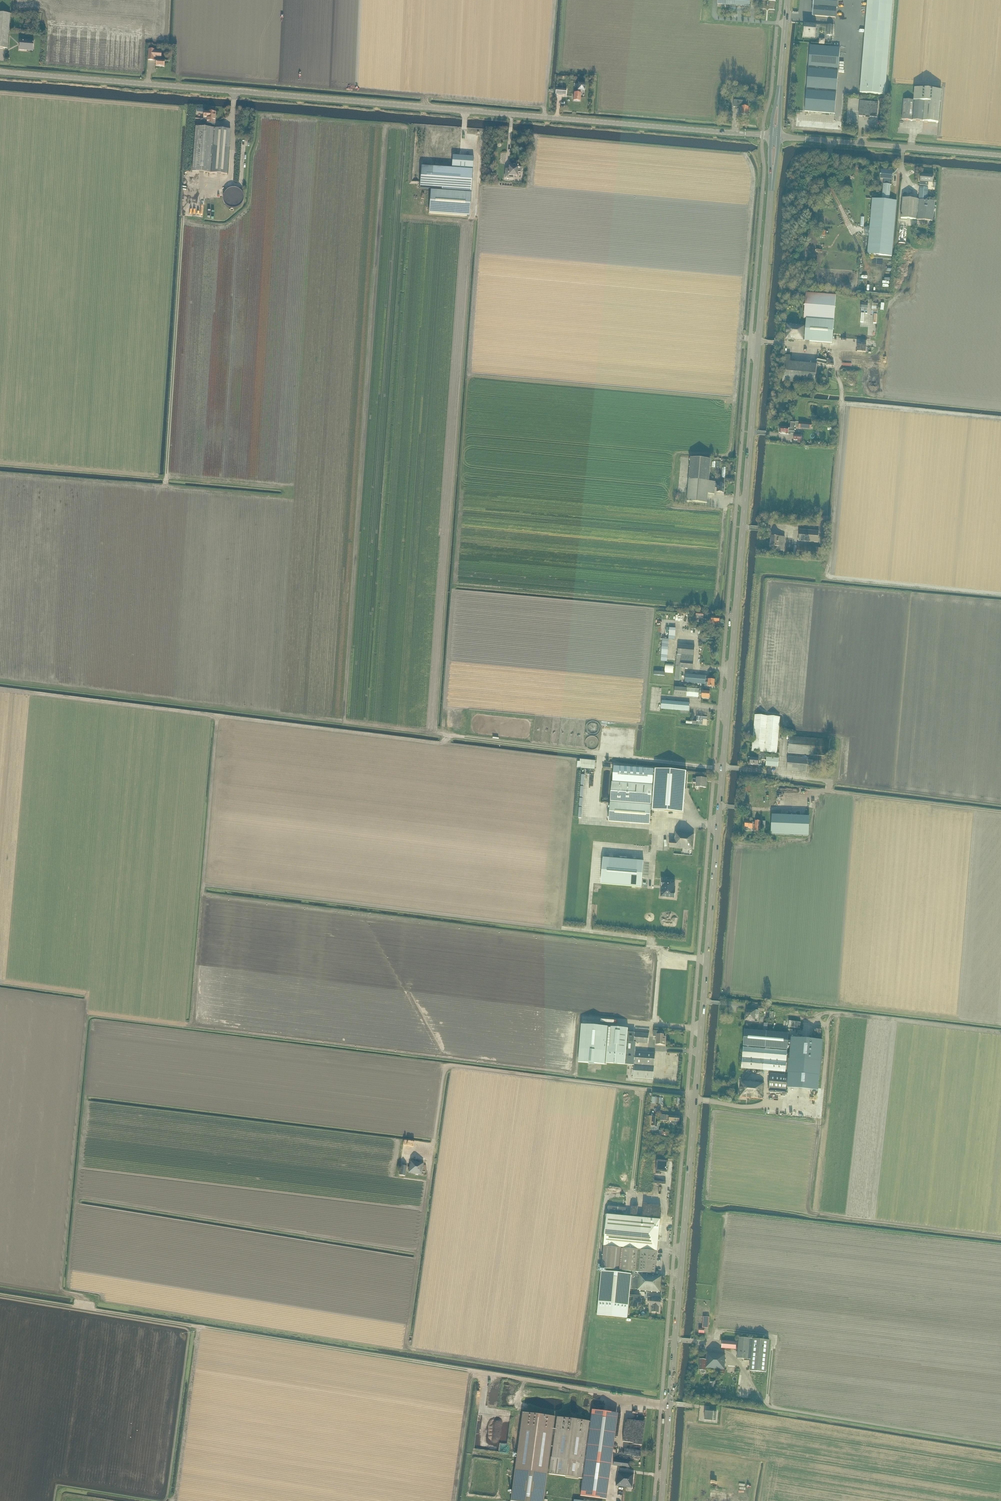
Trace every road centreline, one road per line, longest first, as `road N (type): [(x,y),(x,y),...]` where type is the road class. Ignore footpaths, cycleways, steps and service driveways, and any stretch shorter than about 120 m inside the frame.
road 1 (tertiary): [(661,1500),(776,136)]
road 2 (unclassified): [(776,136),(0,72)]
road 3 (track): [(464,737),(891,788)]
road 4 (track): [(675,1340),(724,1350),(771,1407),(1000,1445)]
road 5 (unclassified): [(1000,155),(776,136)]
road 6 (track): [(830,791),(1000,812)]
road 7 (tertiary): [(776,136),(788,0)]

